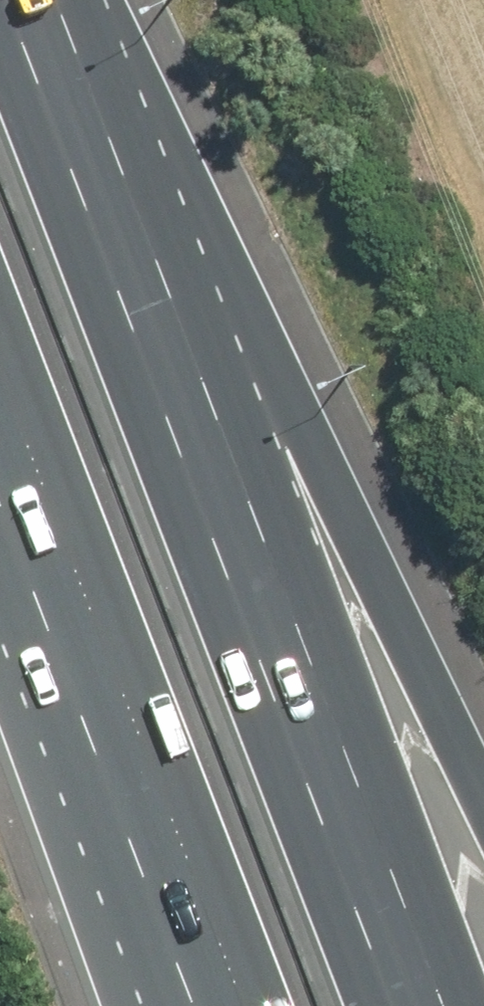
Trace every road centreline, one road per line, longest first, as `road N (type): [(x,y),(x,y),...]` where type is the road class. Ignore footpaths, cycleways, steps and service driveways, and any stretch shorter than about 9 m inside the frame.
road 1 (motorway): [(5,0),(393,1005)]
road 2 (motorway): [(33,0),(288,419),(483,799)]
road 3 (motorway): [(242,1005),(0,379)]

